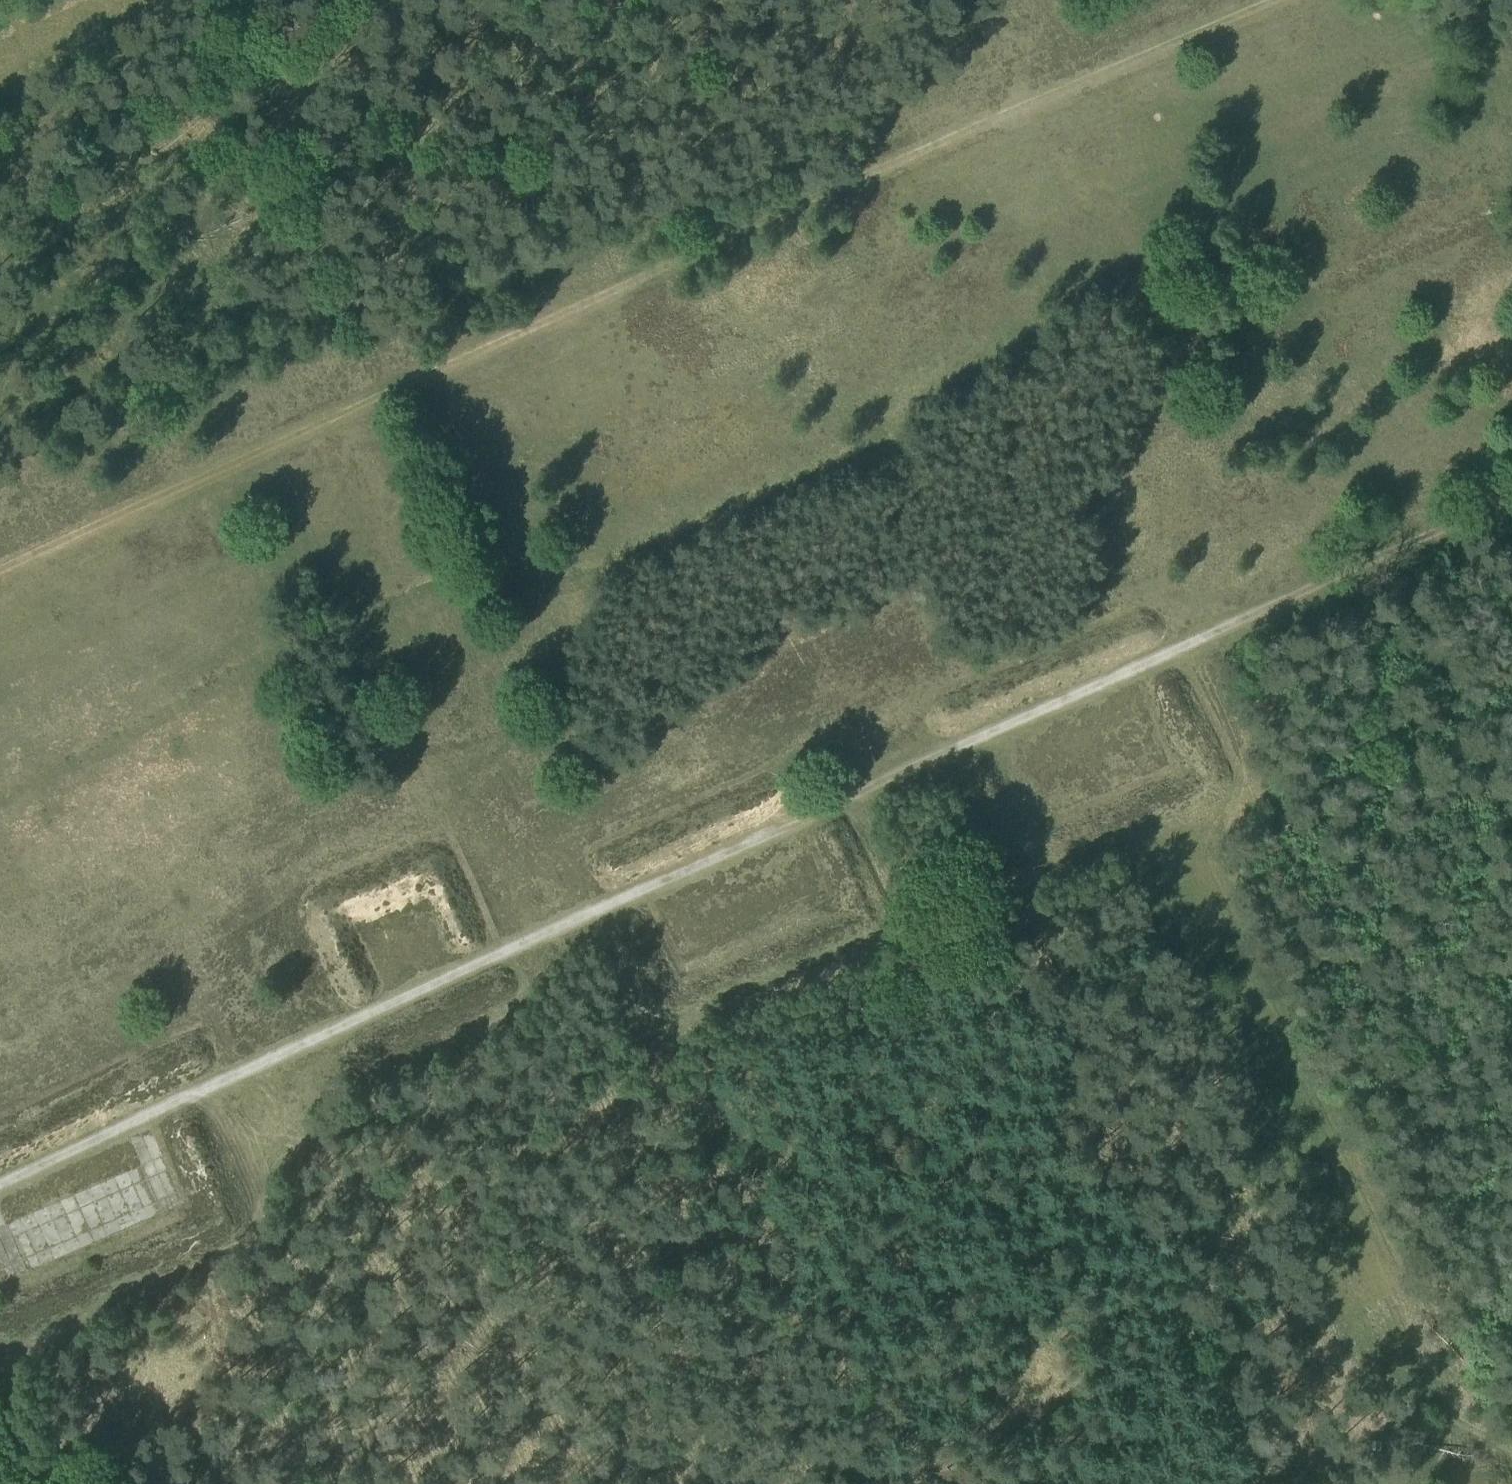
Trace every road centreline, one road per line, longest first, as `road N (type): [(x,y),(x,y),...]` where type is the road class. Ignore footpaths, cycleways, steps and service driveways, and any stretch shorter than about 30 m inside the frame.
road 1 (track): [(0,1187),(1511,493)]
road 2 (track): [(1270,0),(0,578)]

